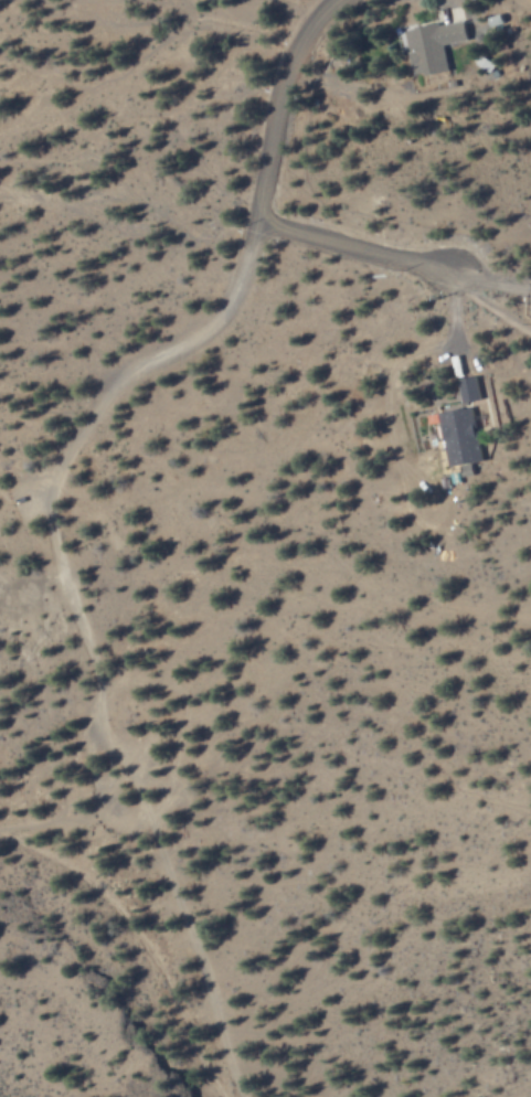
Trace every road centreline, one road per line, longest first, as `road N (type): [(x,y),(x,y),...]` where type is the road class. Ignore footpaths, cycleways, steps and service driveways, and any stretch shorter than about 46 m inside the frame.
road 1 (residential): [(340,0),(297,42),(233,310),(115,381),(74,450),(52,513),(62,585),(233,1053)]
road 2 (track): [(246,1096),(233,1053),(97,888),(0,838)]
road 3 (residential): [(259,211),(291,232),(474,277)]

